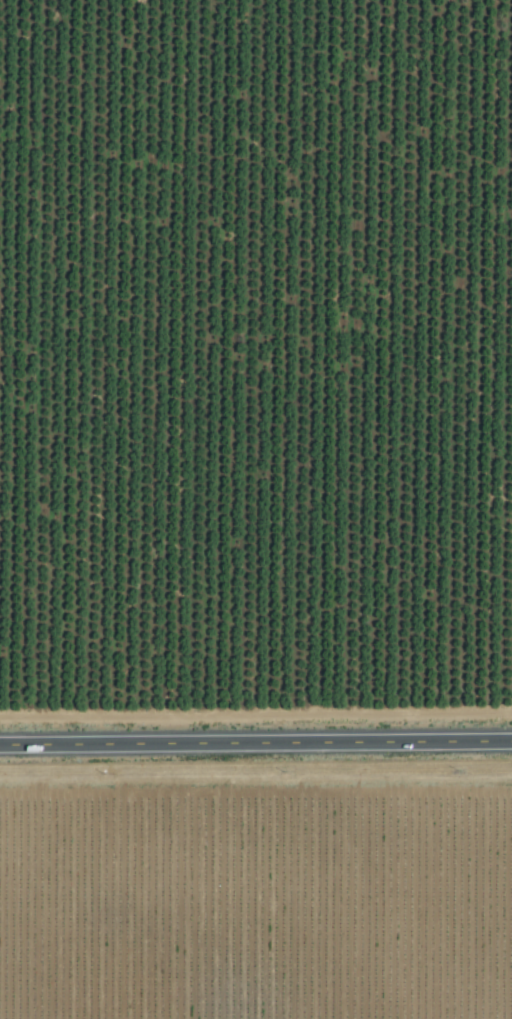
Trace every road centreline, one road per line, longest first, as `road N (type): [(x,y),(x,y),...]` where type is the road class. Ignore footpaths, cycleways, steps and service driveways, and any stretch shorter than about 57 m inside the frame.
road 1 (primary): [(0,744),(511,741)]

